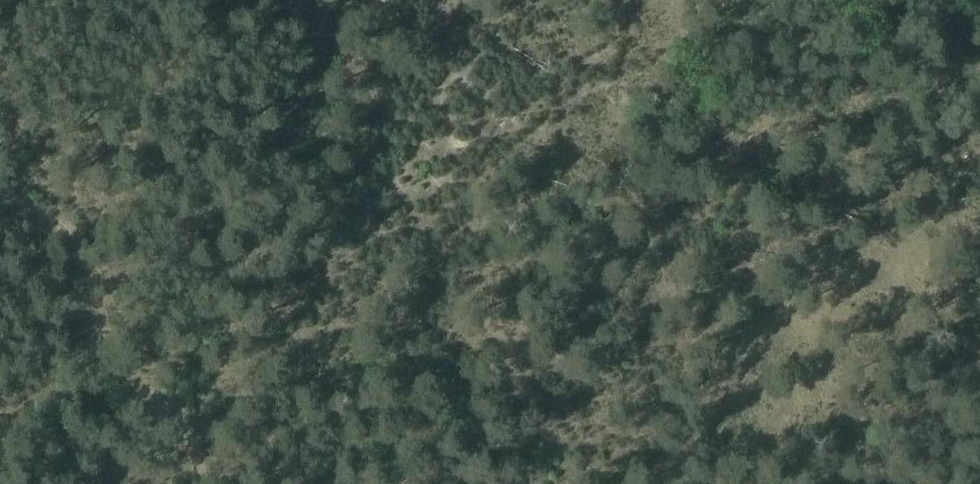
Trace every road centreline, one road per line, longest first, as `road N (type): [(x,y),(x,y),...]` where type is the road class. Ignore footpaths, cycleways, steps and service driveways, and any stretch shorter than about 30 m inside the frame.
road 1 (track): [(189,483),(172,413),(99,362),(52,201),(0,185)]
road 2 (track): [(979,252),(833,295),(768,453),(743,483)]

